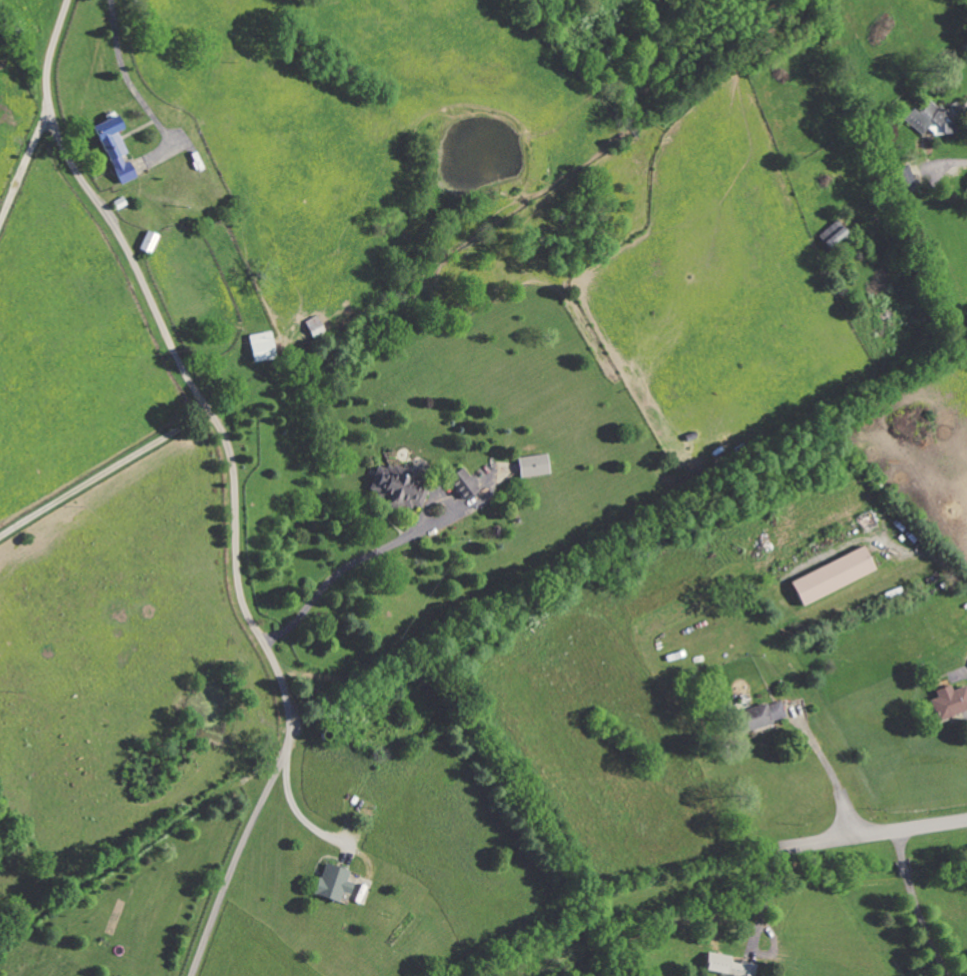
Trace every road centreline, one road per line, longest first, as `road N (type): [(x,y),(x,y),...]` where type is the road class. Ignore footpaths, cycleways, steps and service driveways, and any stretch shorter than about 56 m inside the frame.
road 1 (residential): [(68,0),(51,94),(61,134),(232,441),(244,587),(292,707),(290,740),(194,975)]
road 2 (residential): [(966,820),(794,846)]

